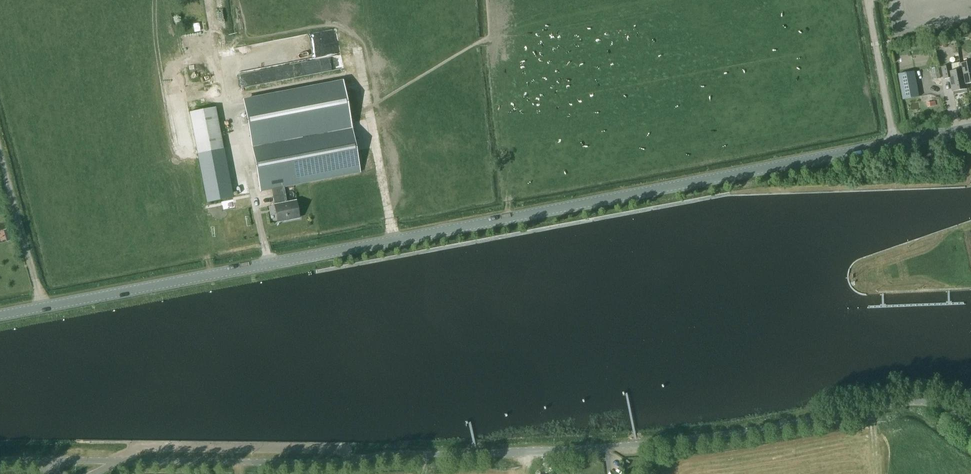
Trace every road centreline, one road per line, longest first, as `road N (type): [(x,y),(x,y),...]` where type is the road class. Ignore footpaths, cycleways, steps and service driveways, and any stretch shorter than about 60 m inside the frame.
road 1 (tertiary): [(0,314),(970,129)]
road 2 (unclassified): [(0,460),(518,452),(715,434),(906,401),(942,406),(970,423)]

